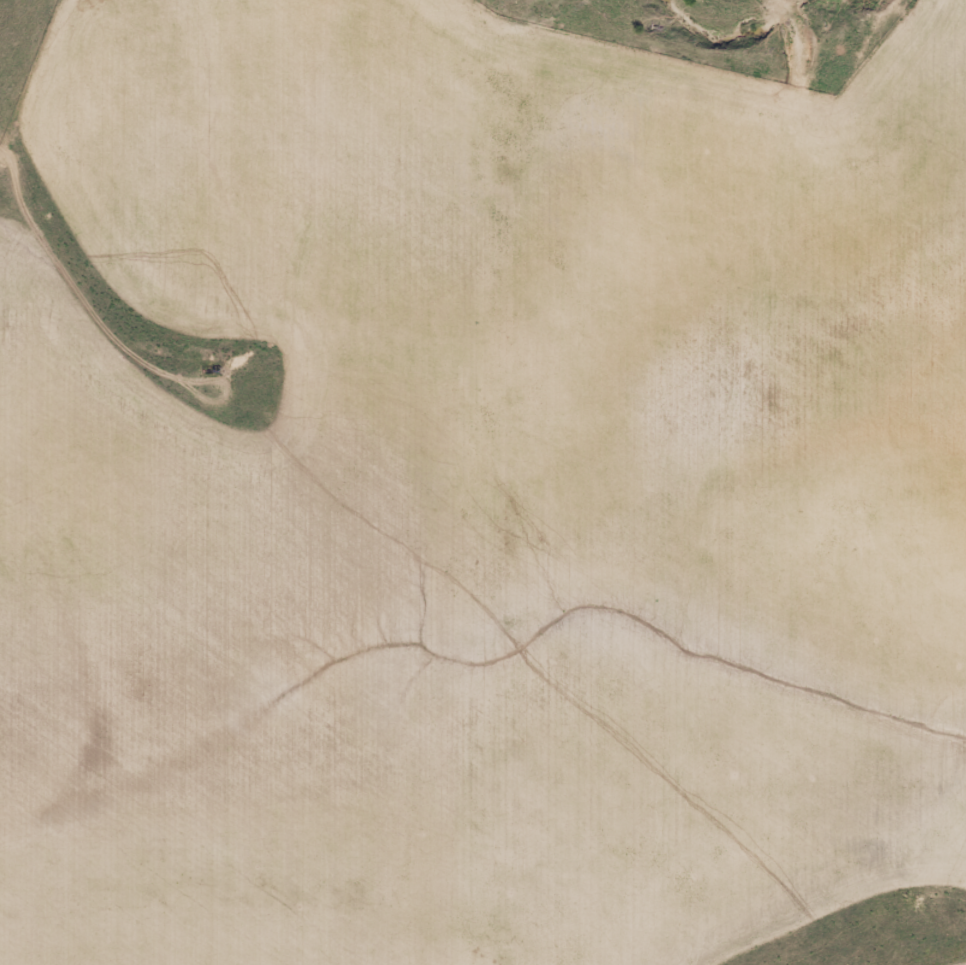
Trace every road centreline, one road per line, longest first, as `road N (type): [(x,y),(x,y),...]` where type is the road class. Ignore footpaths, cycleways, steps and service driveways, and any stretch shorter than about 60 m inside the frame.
road 1 (residential): [(756,0),(763,27),(738,68),(662,62),(565,0)]

